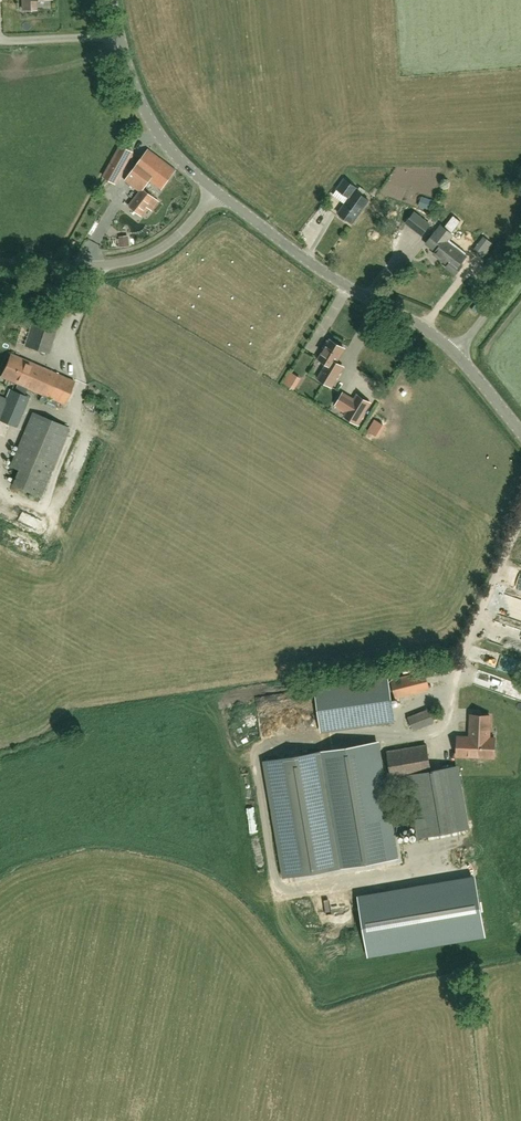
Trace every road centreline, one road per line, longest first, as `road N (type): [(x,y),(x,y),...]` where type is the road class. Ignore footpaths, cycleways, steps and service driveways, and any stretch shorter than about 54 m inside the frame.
road 1 (tertiary): [(456,353),(330,277),(217,193)]
road 2 (unclassified): [(0,259),(133,261),(181,235),(217,193)]
road 3 (tertiary): [(217,193),(152,128),(130,79),(111,0)]

